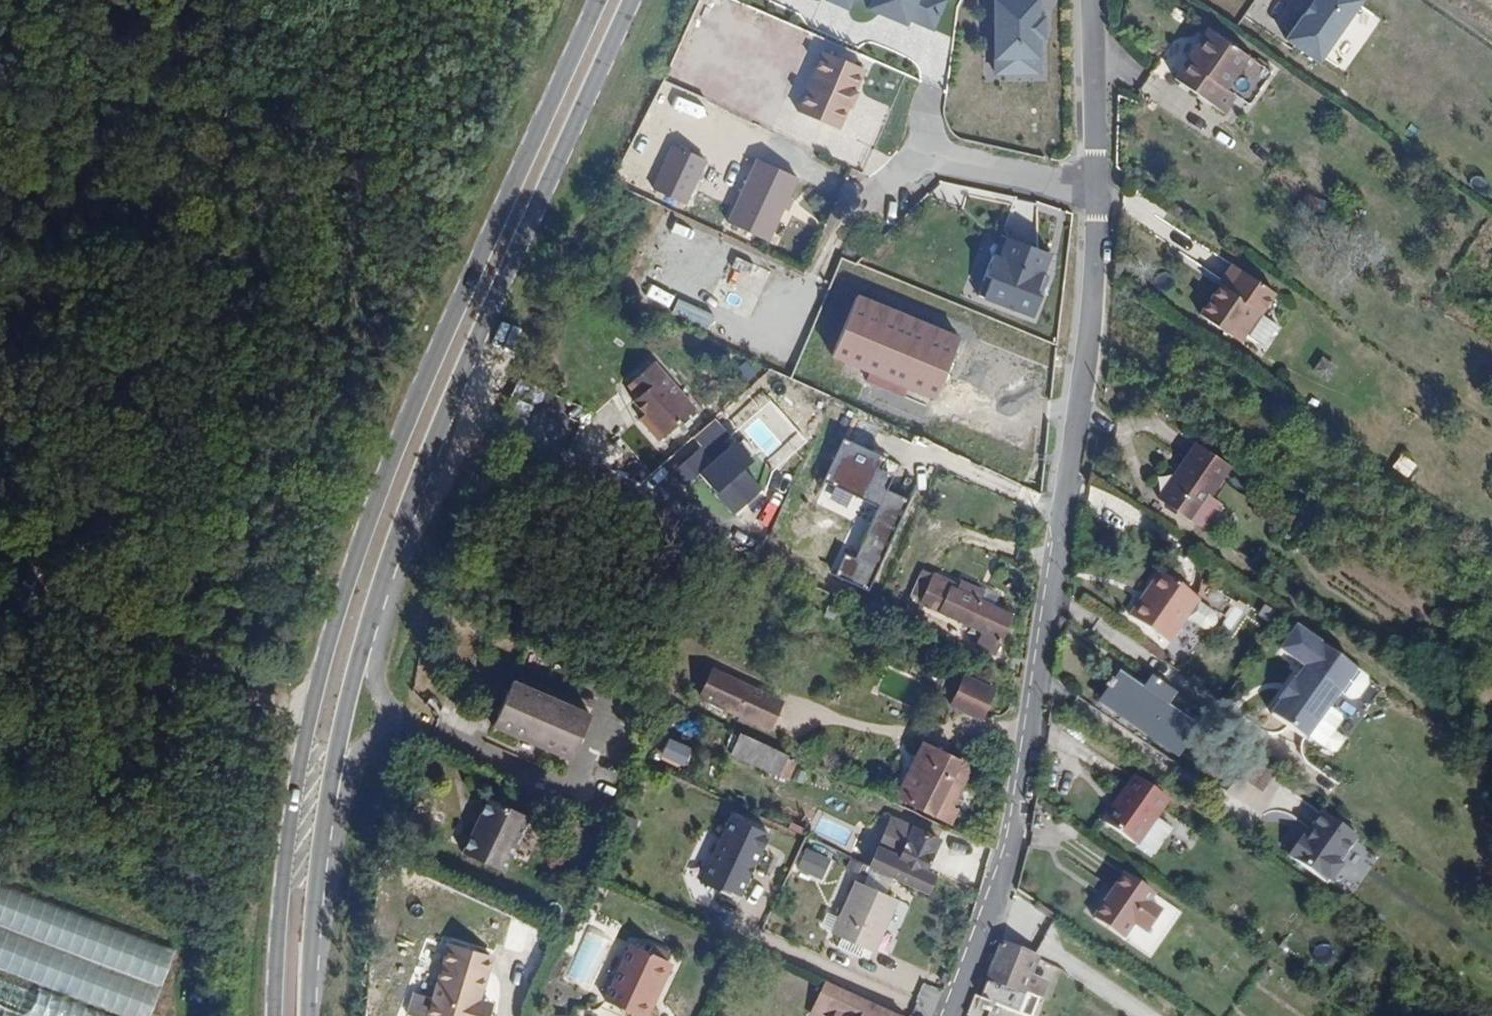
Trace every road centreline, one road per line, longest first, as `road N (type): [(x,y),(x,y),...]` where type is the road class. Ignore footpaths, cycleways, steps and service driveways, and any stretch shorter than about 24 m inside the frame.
road 1 (primary): [(596,0),(391,457),(318,687),(285,844),(274,1015)]
road 2 (primary): [(312,1015),(332,775),(375,609),(418,480),(631,0)]
road 3 (unclassified): [(952,1015),(989,928),(1024,796),(1095,312),(1094,191)]
road 4 (track): [(0,216),(149,0)]
road 5 (unclassified): [(1094,191),(923,158),(894,166),(859,193)]
road 6 (unclassified): [(1094,191),(1088,0)]

